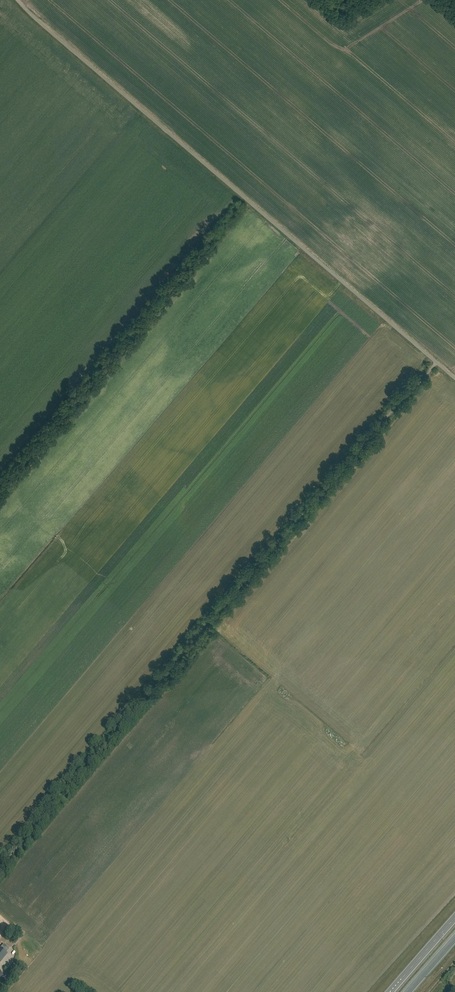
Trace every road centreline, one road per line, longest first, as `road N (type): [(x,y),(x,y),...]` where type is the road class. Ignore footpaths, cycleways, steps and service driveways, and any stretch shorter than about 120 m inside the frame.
road 1 (unclassified): [(454,378),(18,0)]

